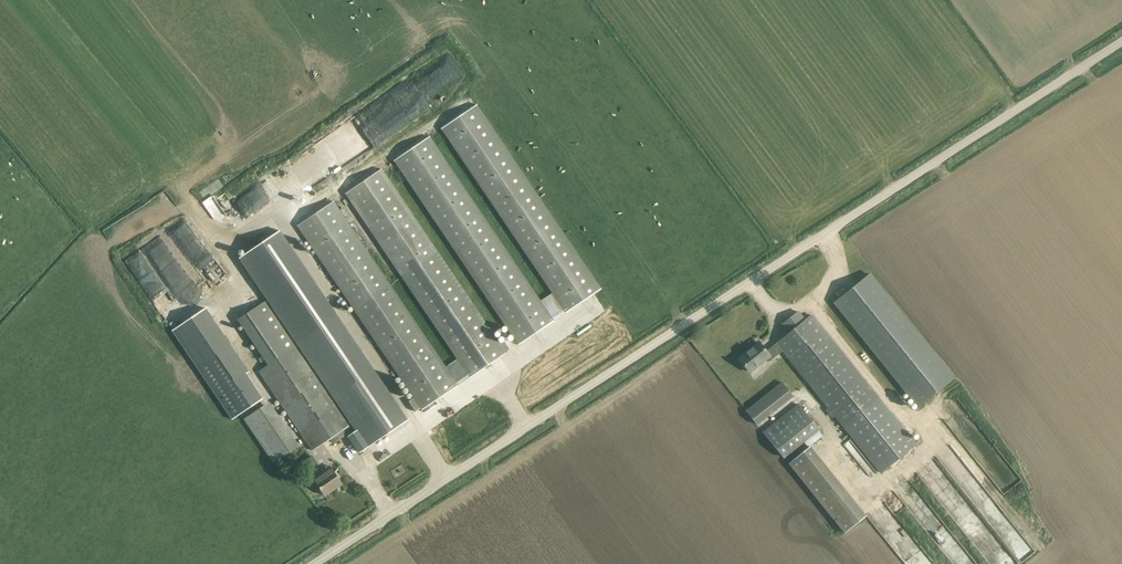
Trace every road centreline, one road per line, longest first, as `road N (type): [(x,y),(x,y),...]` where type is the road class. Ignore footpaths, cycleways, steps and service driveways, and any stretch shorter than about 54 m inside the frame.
road 1 (unclassified): [(309,563),(1121,42)]

